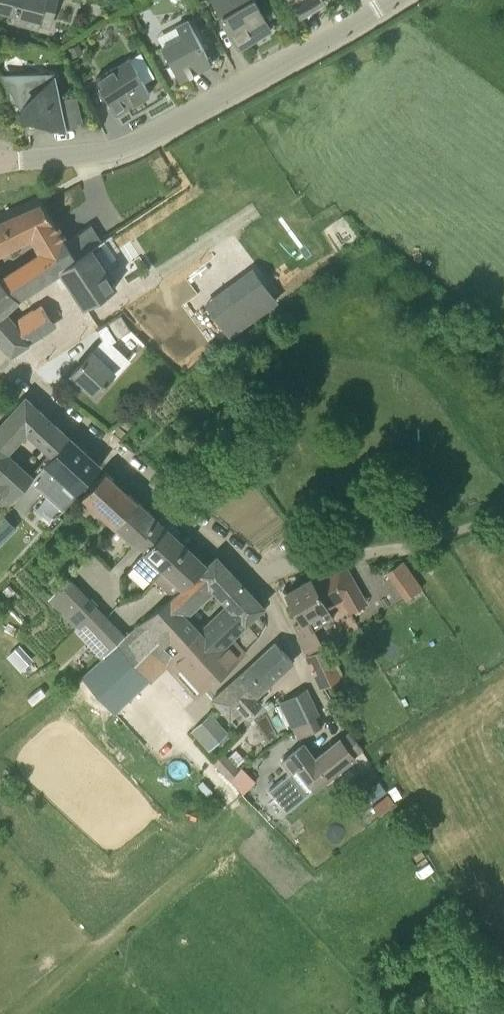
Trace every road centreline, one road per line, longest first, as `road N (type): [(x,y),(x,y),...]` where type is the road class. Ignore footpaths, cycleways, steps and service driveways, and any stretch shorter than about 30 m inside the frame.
road 1 (tertiary): [(0,159),(82,155),(146,137),(390,0)]
road 2 (unclassified): [(253,573),(0,360)]

